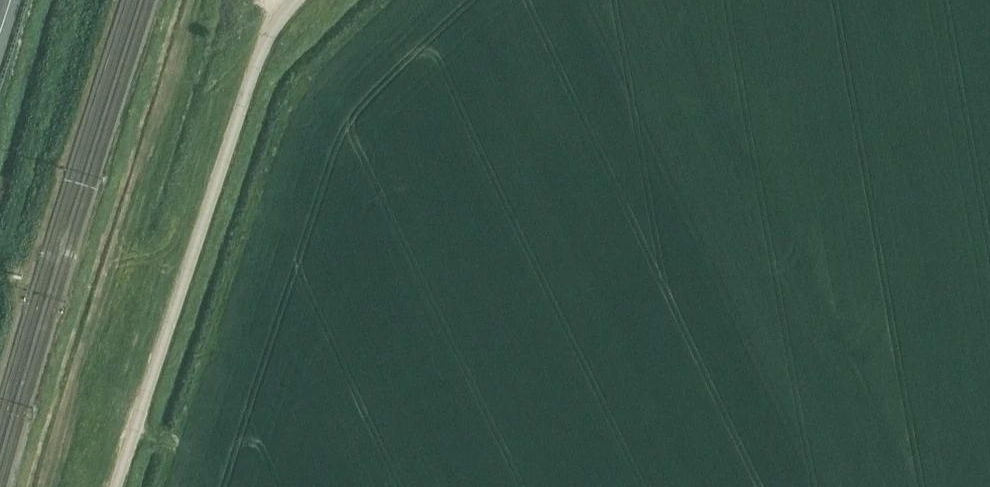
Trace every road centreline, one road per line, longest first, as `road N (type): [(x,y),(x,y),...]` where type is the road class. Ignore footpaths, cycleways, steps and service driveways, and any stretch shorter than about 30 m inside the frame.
road 1 (unclassified): [(115,486),(259,55),(296,0)]

